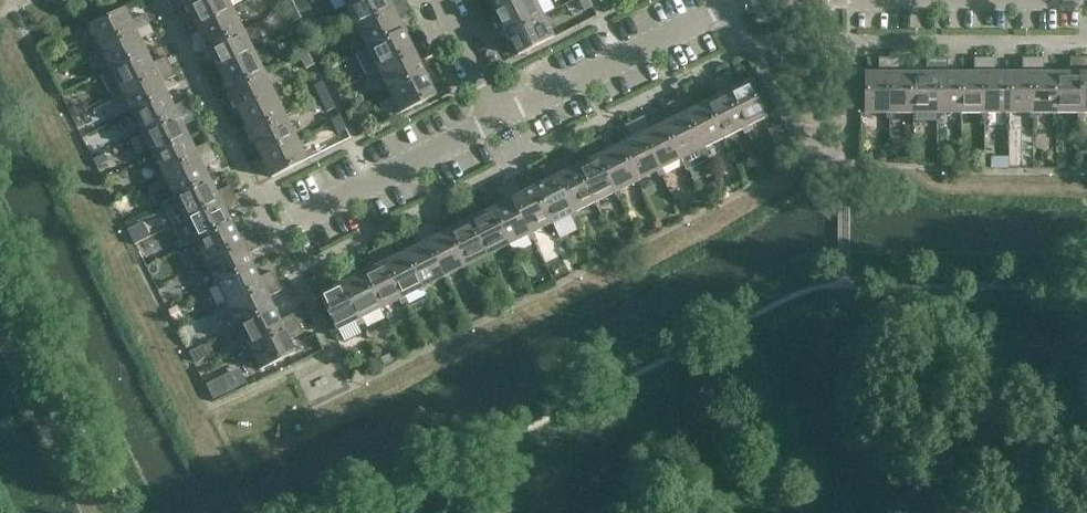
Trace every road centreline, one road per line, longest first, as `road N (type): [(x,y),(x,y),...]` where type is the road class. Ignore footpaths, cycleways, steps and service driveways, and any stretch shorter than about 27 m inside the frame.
road 1 (residential): [(499,119),(737,6)]
road 2 (residential): [(299,219),(499,119)]
road 3 (residential): [(499,119),(441,0)]

